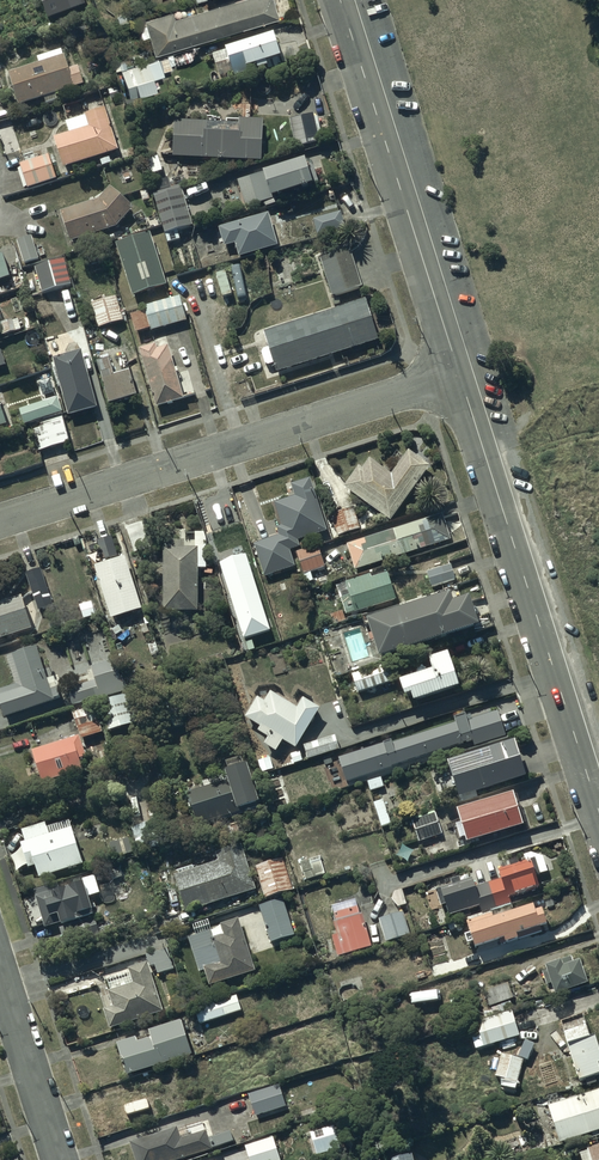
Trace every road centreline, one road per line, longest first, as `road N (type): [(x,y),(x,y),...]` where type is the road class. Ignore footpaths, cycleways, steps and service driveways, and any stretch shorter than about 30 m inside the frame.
road 1 (residential): [(460,373),(0,523)]
road 2 (residential): [(460,373),(598,806)]
road 3 (residential): [(340,0),(460,373)]
road 4 (residential): [(0,973),(60,1159)]

